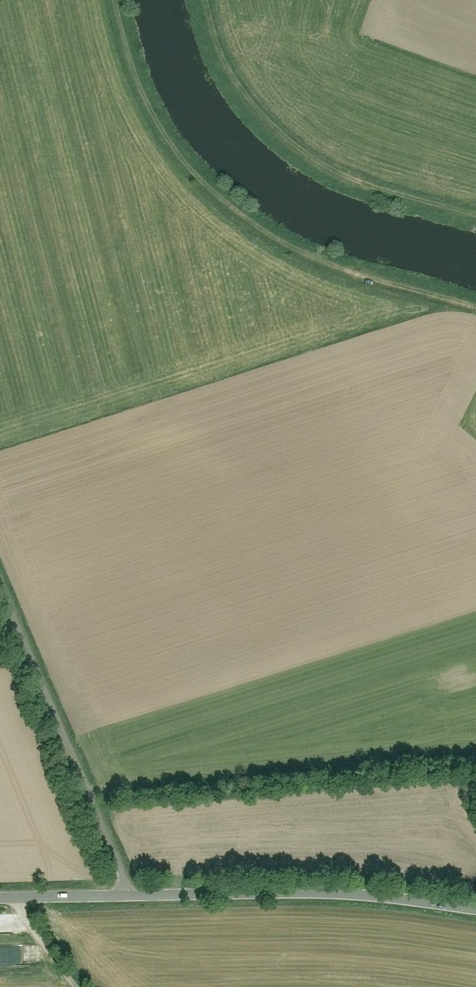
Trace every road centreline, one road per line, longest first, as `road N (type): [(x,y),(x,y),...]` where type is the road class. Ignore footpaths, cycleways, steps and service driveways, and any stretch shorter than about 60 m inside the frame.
road 1 (track): [(475,320),(301,263),(230,222),(170,153),(126,66),(113,0)]
road 2 (tertiary): [(19,900),(321,891),(475,908)]
road 3 (track): [(140,899),(0,589)]

